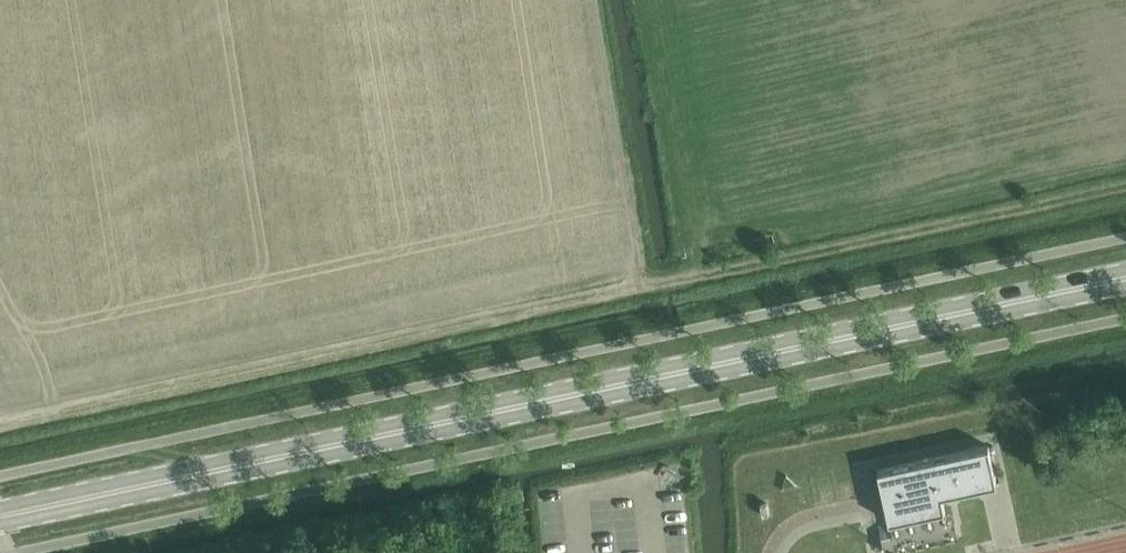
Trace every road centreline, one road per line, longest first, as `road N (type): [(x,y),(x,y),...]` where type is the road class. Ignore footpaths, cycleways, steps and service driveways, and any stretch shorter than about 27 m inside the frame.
road 1 (track): [(0,426),(1125,185)]
road 2 (primary): [(90,494),(1125,277)]

